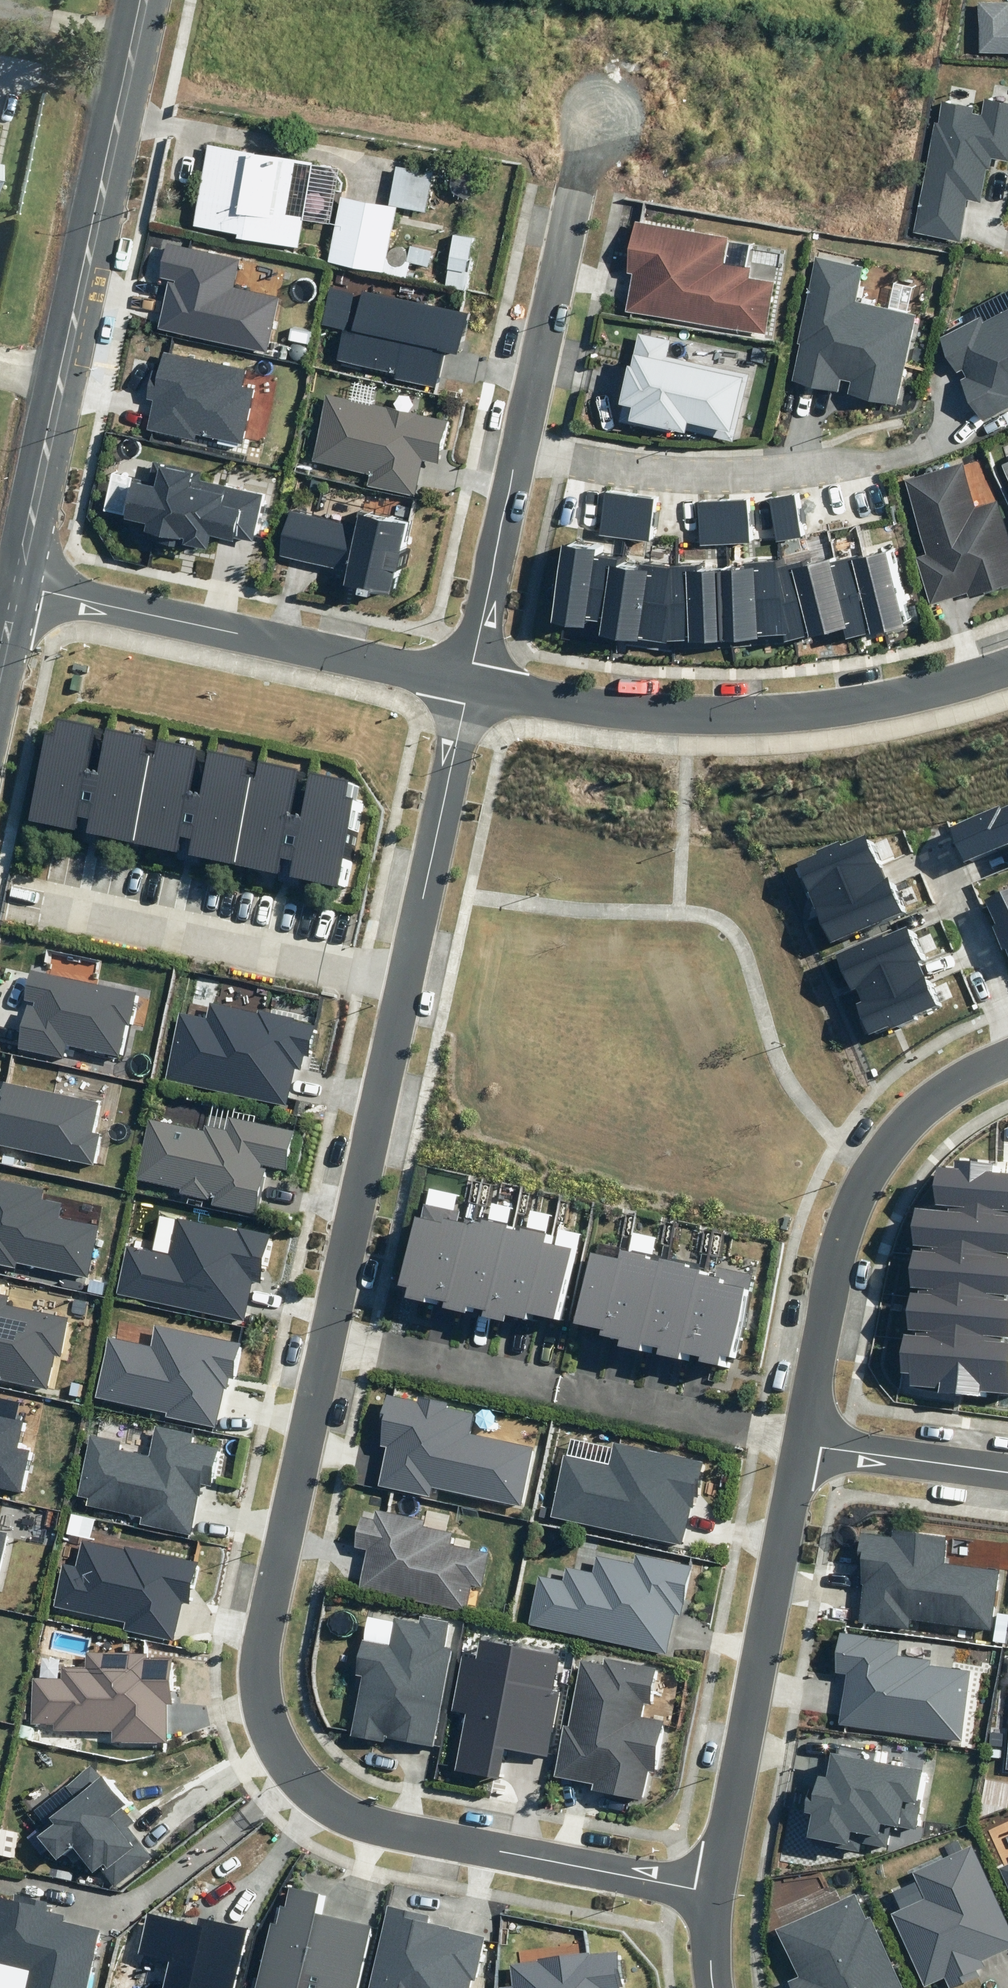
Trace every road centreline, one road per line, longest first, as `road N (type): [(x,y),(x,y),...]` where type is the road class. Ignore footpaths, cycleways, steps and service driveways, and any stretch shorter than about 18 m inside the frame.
road 1 (residential): [(715,1893),(377,1827),(304,1786),(266,1719),(264,1631),(406,979)]
road 2 (tertiary): [(143,0),(17,586)]
road 3 (residential): [(591,112),(469,682)]
road 4 (tertiary): [(469,682),(642,712),(780,713),(909,693),(1007,660)]
road 5 (residential): [(803,1445),(838,1262),(872,1165),(943,1093),(1007,1058)]
road 6 (tertiary): [(17,586),(469,682)]
road 7 (residential): [(715,1893),(803,1445)]
road 8 (residential): [(59,901),(406,979)]
road 9 (residential): [(406,979),(469,682)]
road 10 (residential): [(803,1445),(1007,1473)]

